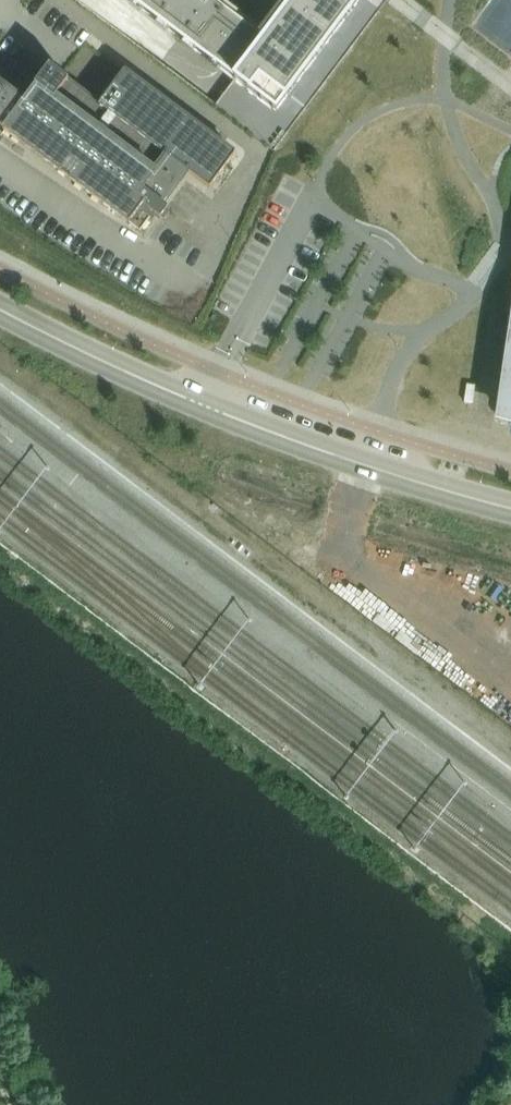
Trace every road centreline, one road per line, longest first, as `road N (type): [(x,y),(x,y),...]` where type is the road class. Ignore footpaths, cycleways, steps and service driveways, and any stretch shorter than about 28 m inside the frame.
road 1 (secondary): [(510,506),(377,472),(204,406),(0,309)]

